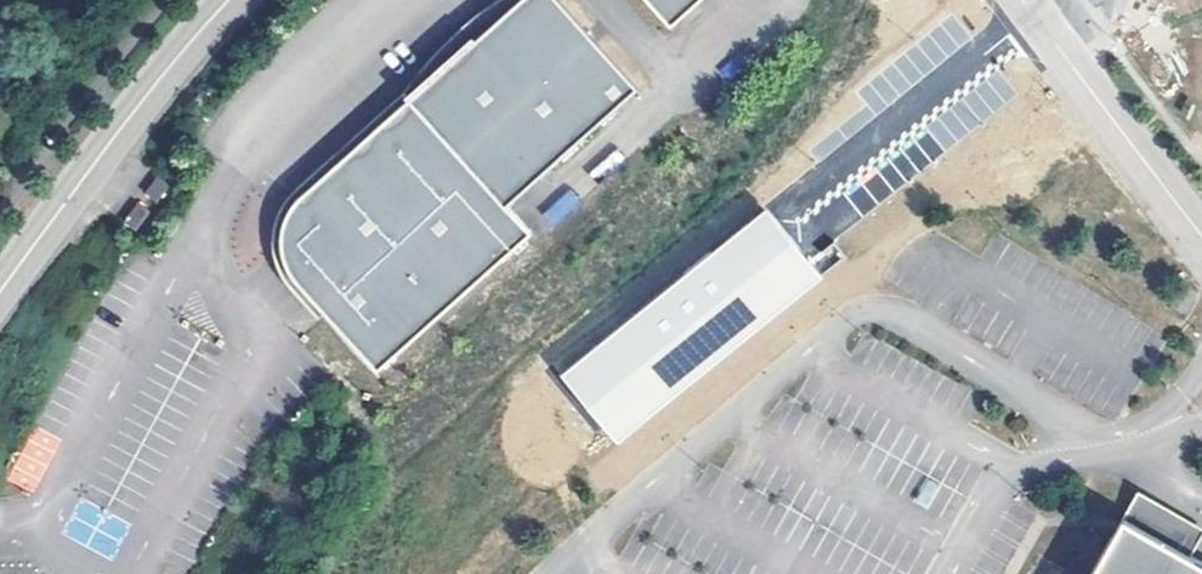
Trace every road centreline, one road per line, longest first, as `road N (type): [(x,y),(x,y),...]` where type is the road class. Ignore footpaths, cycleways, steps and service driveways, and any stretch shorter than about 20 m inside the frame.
road 1 (unclassified): [(0,292),(137,107),(228,0)]
road 2 (unclassified): [(1022,0),(1201,237)]

